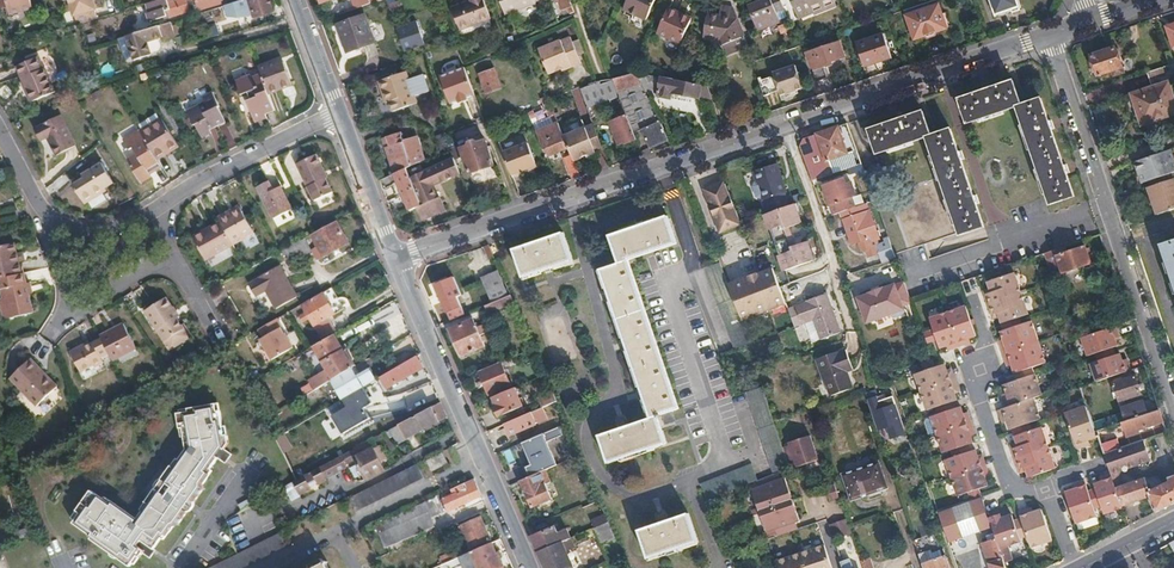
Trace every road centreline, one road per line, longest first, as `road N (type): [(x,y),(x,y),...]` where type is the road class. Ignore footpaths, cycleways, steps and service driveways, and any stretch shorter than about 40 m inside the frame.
road 1 (unclassified): [(395,260),(1047,38)]
road 2 (residential): [(1173,414),(1047,38)]
road 3 (residential): [(39,203),(66,229),(92,236),(118,230),(340,113)]
road 4 (residential): [(527,567),(395,260)]
road 5 (residential): [(1045,490),(1014,487),(998,465),(976,400),(983,340),(972,302)]
road 6 (residential): [(395,260),(340,113)]
road 7 (residential): [(340,113),(294,0)]

